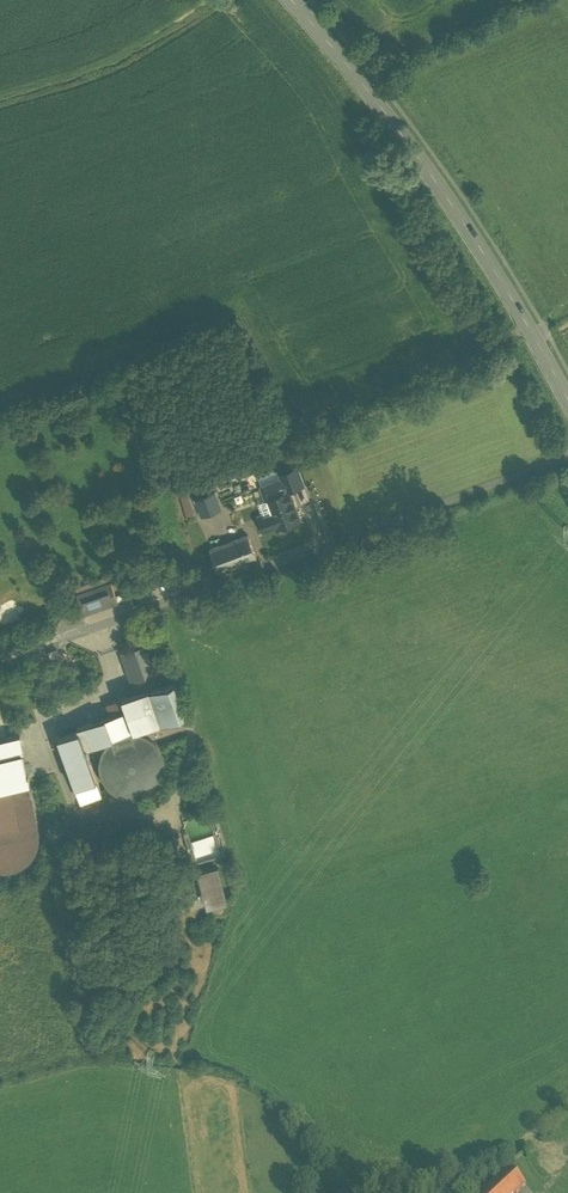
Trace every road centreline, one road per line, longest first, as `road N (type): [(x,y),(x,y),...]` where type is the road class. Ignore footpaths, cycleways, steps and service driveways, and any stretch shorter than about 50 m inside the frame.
road 1 (unclassified): [(0,659),(567,456)]
road 2 (tertiary): [(292,0),(446,196),(567,400)]

